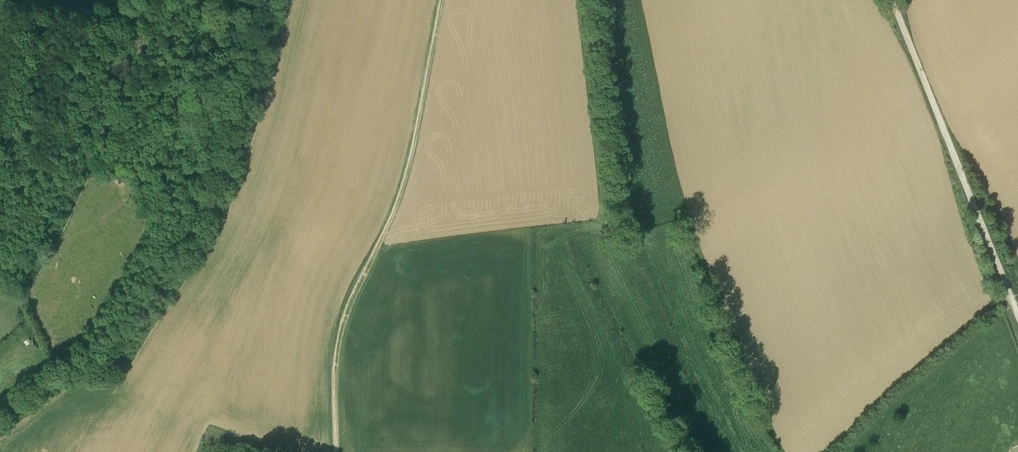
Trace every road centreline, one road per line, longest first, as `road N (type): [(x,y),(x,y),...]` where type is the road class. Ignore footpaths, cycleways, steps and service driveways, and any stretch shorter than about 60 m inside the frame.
road 1 (track): [(335,451),(338,332),(398,198),(440,0)]
road 2 (track): [(892,0),(1011,296)]

